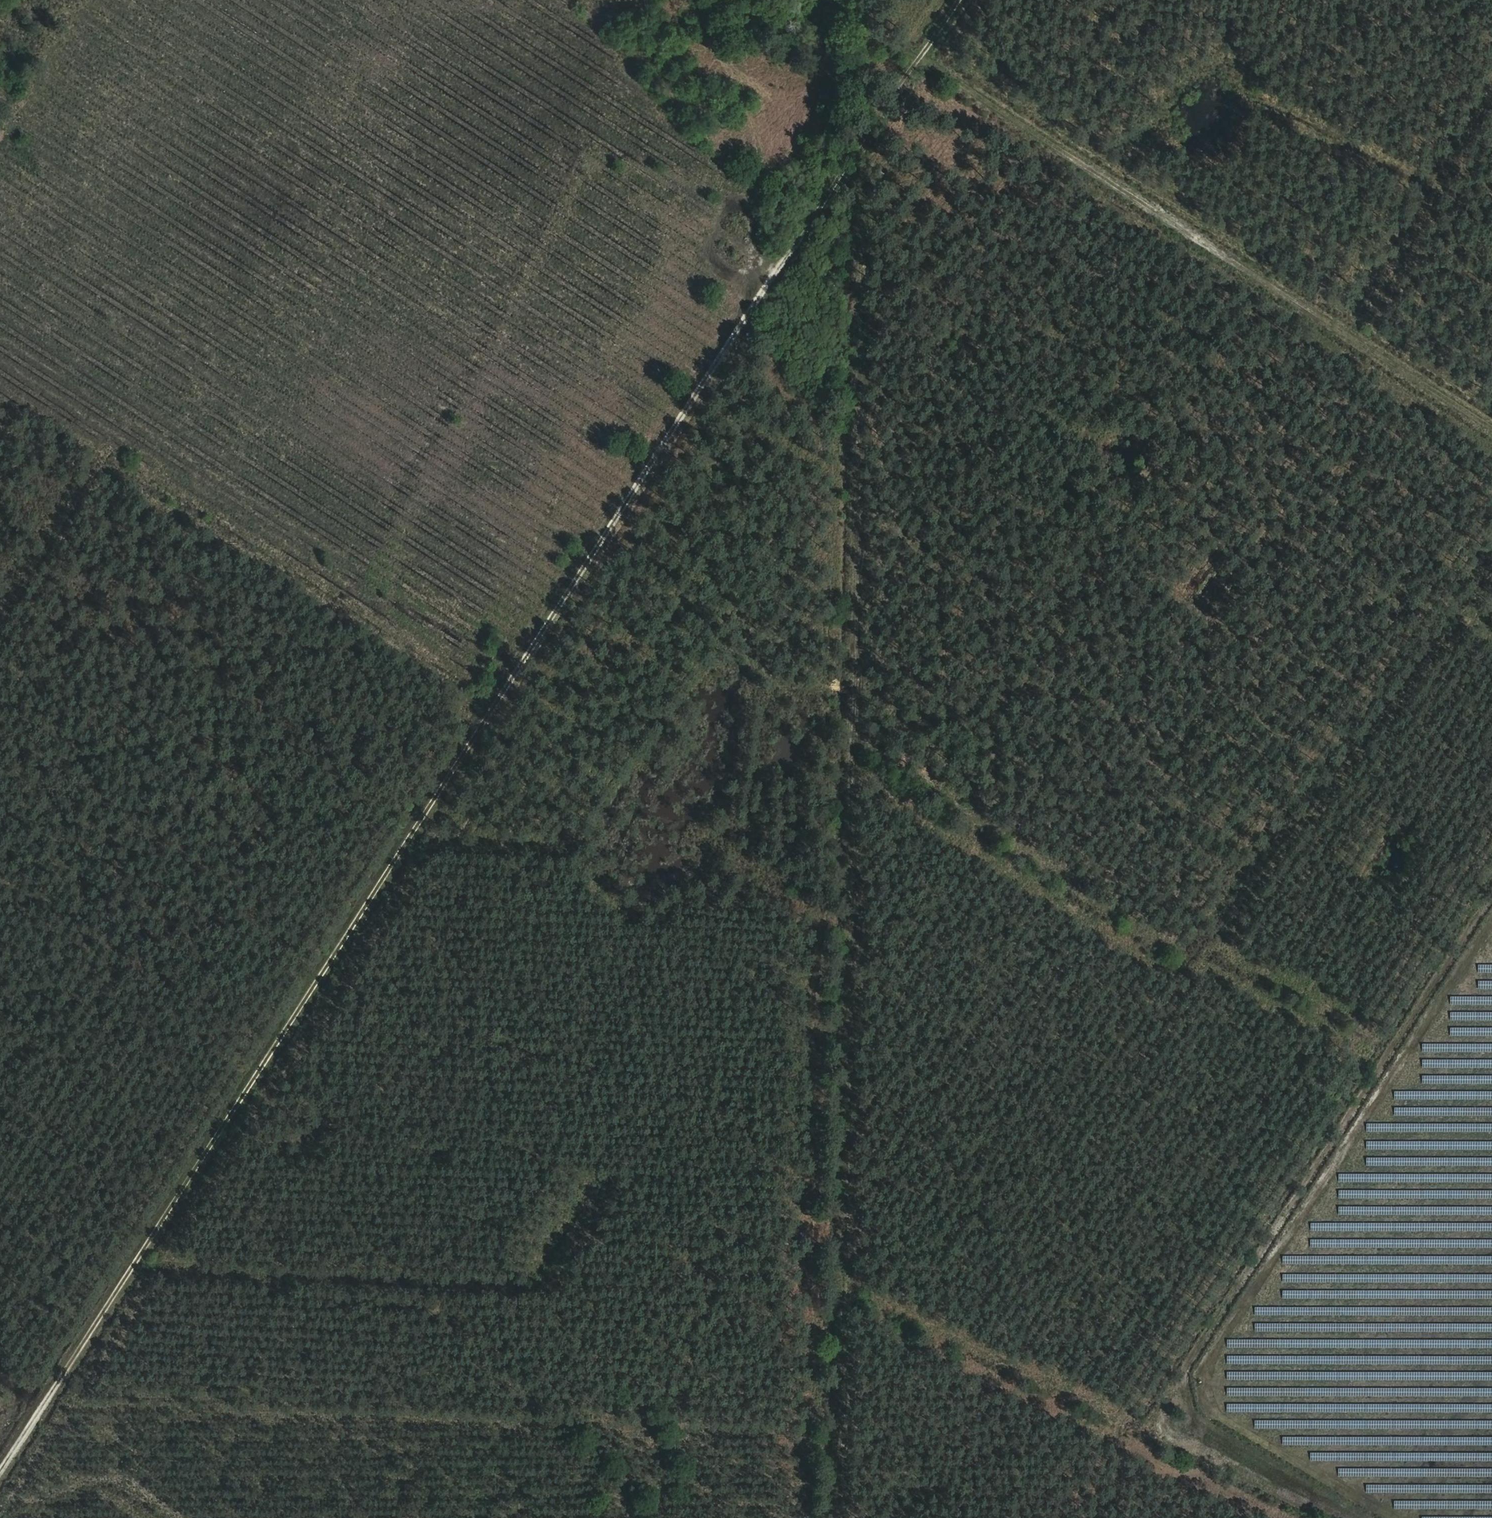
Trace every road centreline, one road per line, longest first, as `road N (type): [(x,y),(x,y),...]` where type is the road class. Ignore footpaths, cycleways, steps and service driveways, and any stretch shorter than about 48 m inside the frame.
road 1 (track): [(0,1478),(951,0)]
road 2 (track): [(924,43),(1074,144),(1491,398)]

